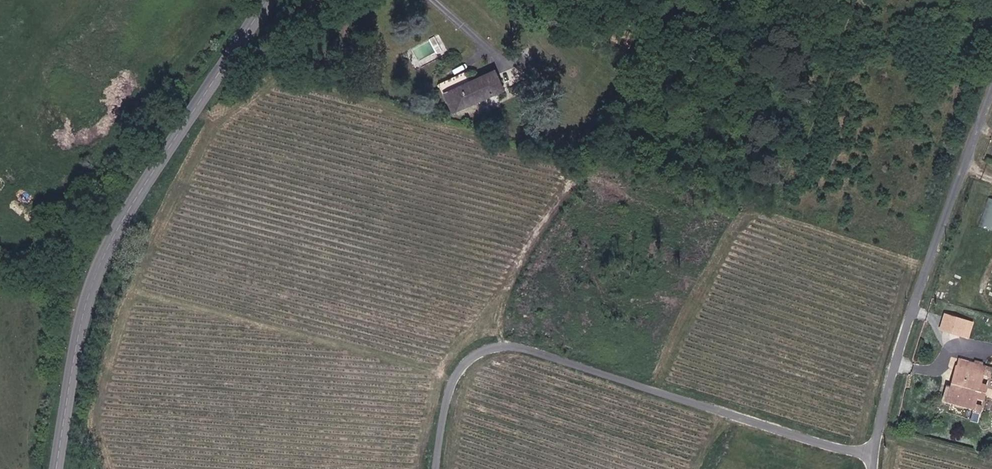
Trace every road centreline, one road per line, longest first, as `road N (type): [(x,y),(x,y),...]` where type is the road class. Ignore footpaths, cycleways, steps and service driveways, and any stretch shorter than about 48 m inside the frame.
road 1 (unclassified): [(876,452),(818,442),(511,344),(487,350),(449,391),(438,468)]
road 2 (secondary): [(60,468),(87,308),(116,235),(272,0)]
road 3 (unclassified): [(991,93),(876,452)]

